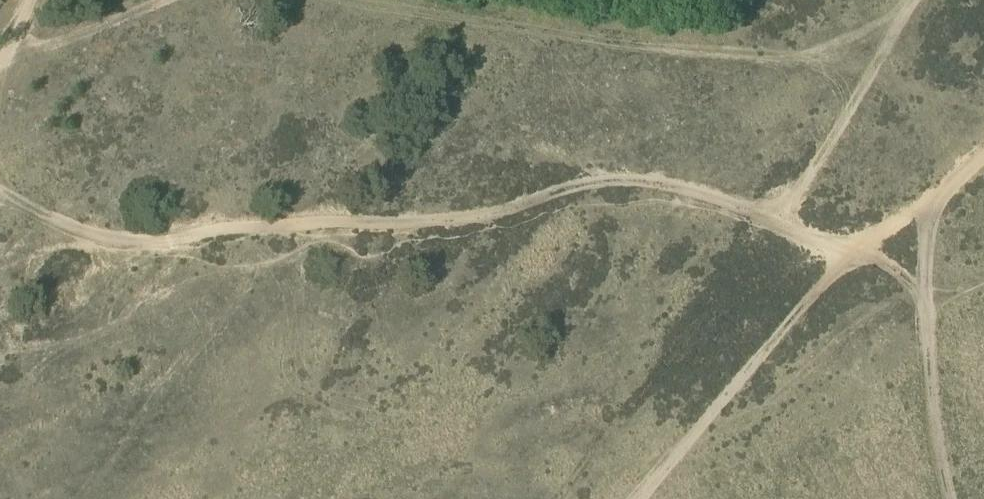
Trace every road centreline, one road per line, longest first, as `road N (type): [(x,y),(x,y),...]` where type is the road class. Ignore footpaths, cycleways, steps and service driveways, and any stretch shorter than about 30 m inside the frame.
road 1 (track): [(921,283),(896,264),(820,241),(741,203),(649,178),(492,210),(258,222),(165,236),(81,234),(0,192)]
road 2 (track): [(336,0),(658,55),(785,53),(903,18)]
road 3 (track): [(983,158),(933,207),(879,235),(799,311),(632,498)]
road 4 (track): [(933,207),(921,283),(948,498)]
road 5 (track): [(914,0),(773,219)]
road 6 (track): [(15,39),(56,36),(147,0)]

